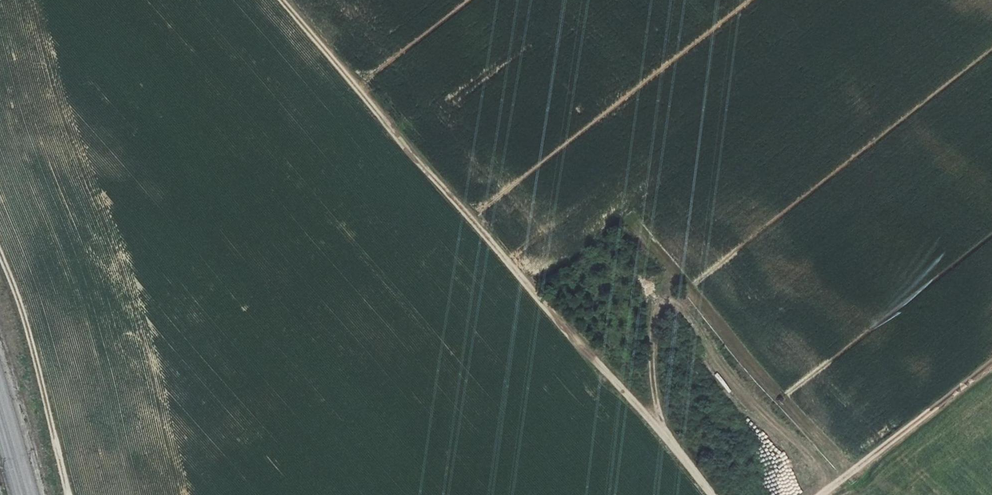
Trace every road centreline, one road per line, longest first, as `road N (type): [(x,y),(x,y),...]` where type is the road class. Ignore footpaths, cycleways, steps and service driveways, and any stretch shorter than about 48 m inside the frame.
road 1 (track): [(280,0),(714,494)]
road 2 (track): [(73,494),(0,243)]
road 3 (track): [(828,494),(991,360)]

